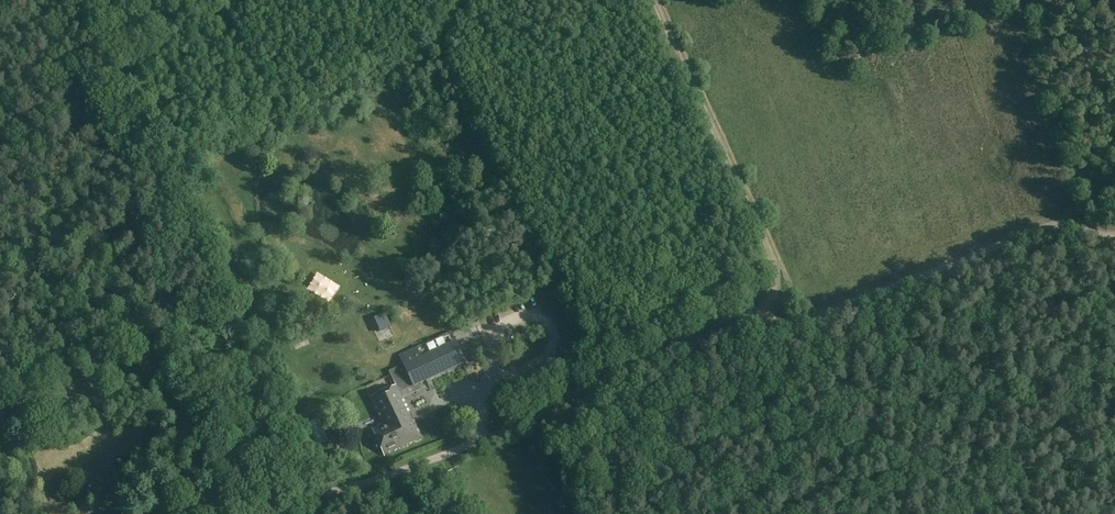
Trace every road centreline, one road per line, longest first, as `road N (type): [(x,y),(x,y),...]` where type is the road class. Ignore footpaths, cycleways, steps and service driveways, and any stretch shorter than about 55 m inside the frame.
road 1 (track): [(1114,235),(1042,229),(816,315),(733,326),(559,406)]
road 2 (track): [(653,0),(771,252),(770,342)]
road 3 (track): [(229,513),(196,414),(139,336),(62,292),(0,274)]
road 4 (unclassified): [(538,415),(377,482),(229,513)]

